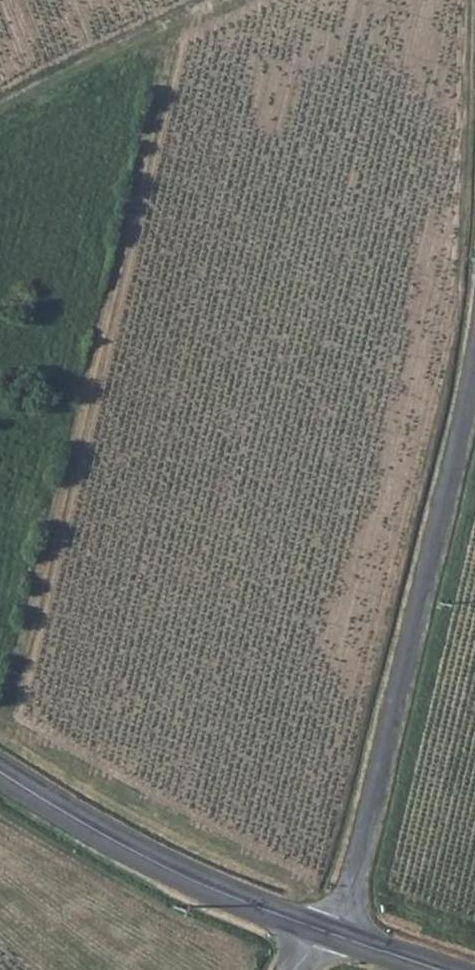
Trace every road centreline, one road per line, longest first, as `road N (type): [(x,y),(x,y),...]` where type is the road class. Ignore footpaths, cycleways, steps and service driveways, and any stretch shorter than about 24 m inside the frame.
road 1 (unclassified): [(331,936),(350,886),(474,346)]
road 2 (secondary): [(0,773),(154,862),(331,936)]
road 3 (track): [(227,0),(0,116)]

